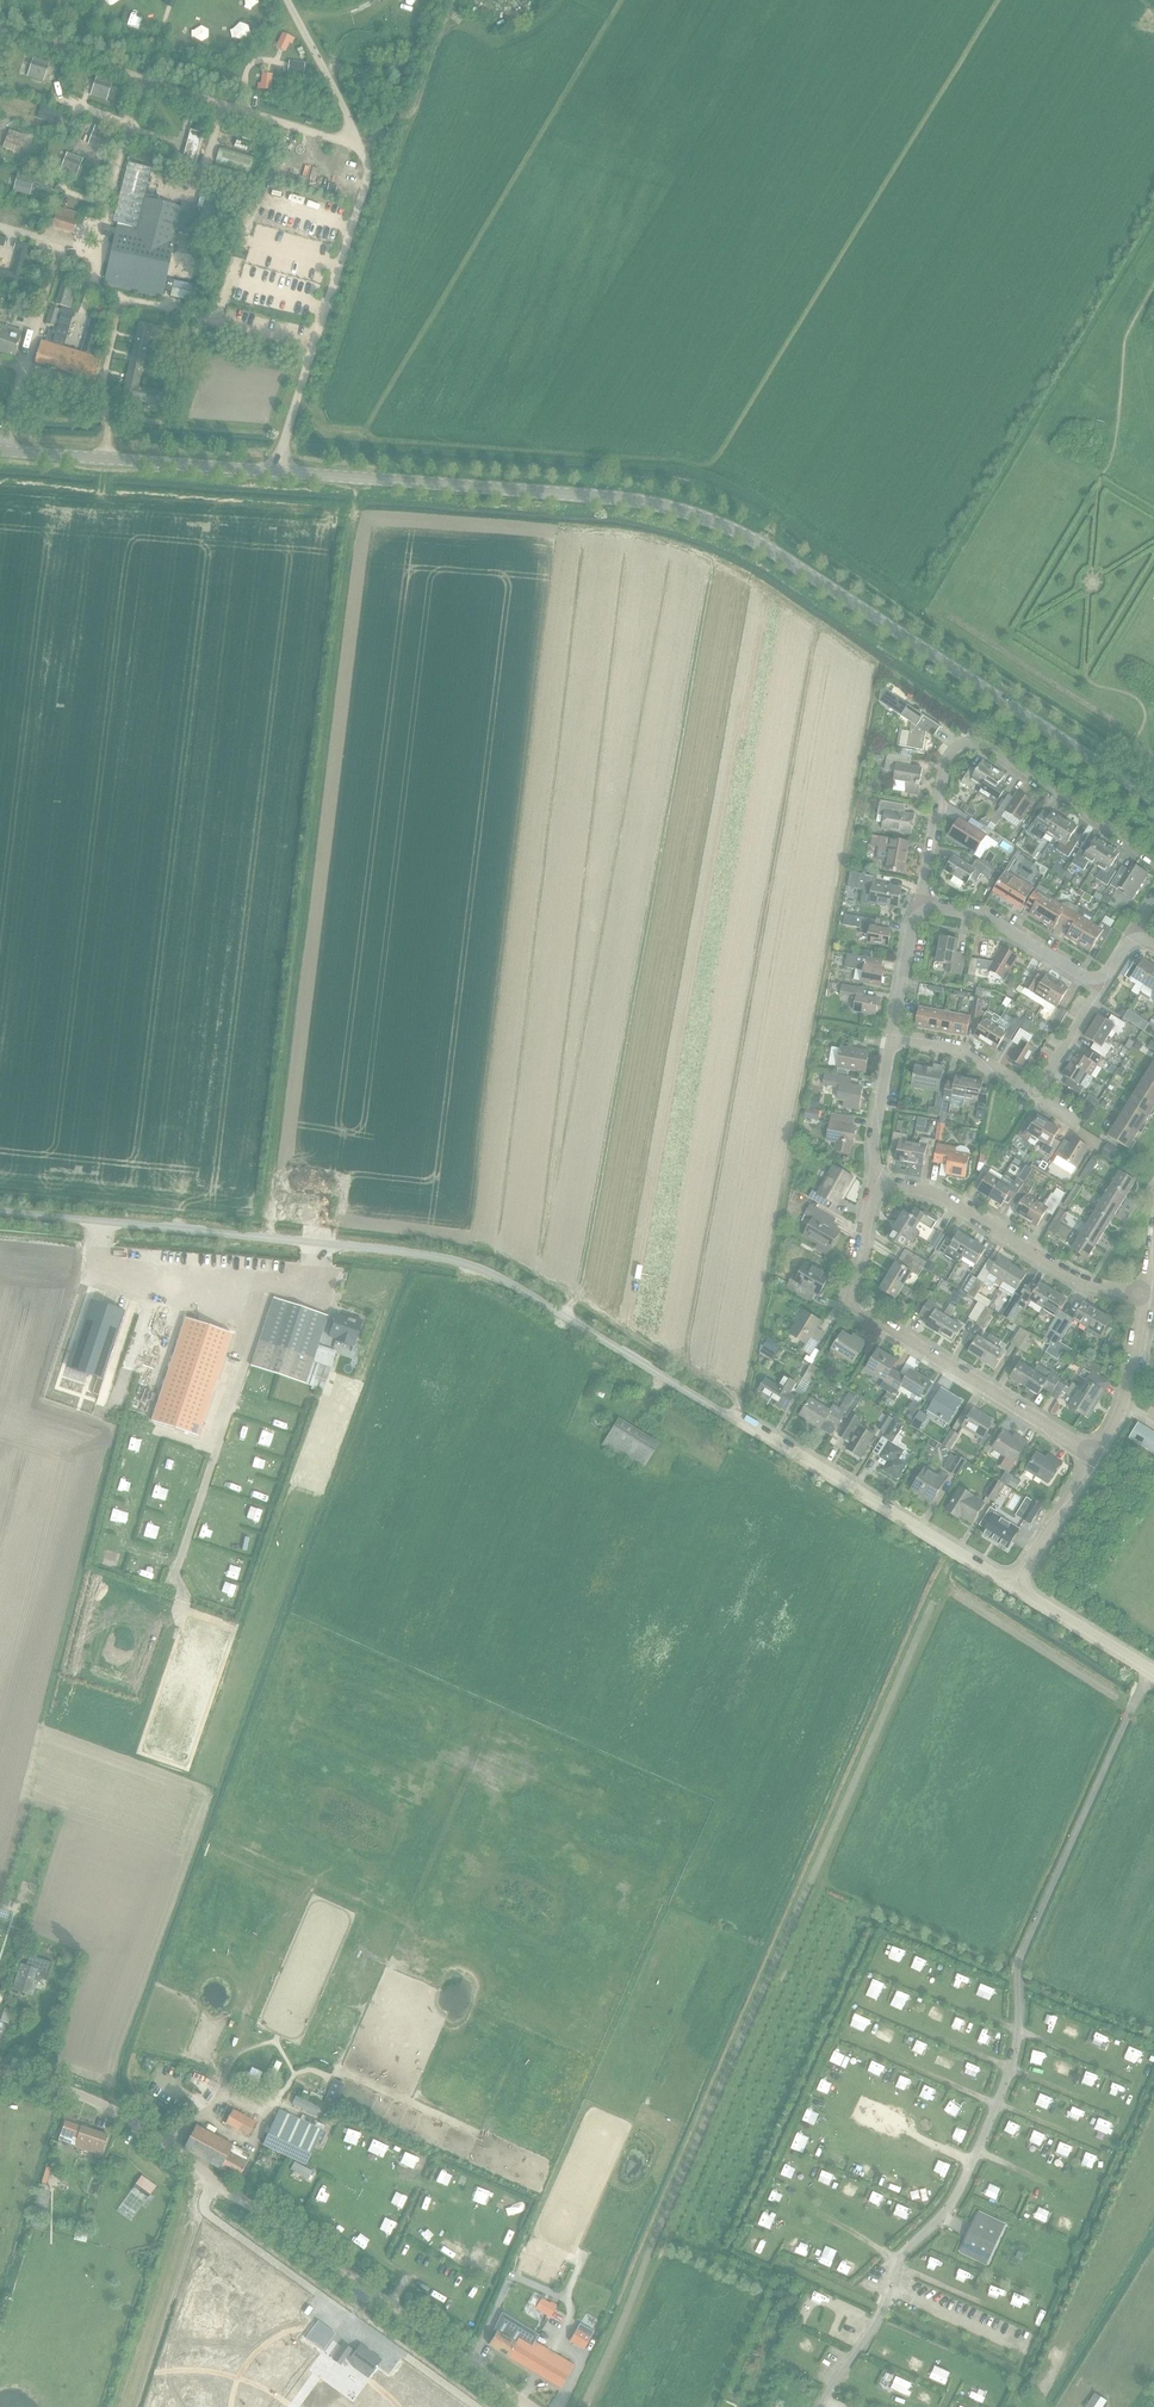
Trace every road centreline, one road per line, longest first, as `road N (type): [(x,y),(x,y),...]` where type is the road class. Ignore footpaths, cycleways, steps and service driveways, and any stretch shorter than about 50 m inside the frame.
road 1 (tertiary): [(1153,802),(793,564),(703,517),(620,498),(0,451)]
road 2 (unclassified): [(1015,1583),(478,1266),(0,1212)]
road 3 (track): [(565,2406),(597,2353),(920,1592),(952,1547)]
road 4 (track): [(264,1239),(349,479)]
road 5 (unclassified): [(533,2406),(120,2113),(0,2073)]
road 6 (residential): [(1094,1455),(861,1310),(855,1292),(871,1181)]
road 7 (unclassified): [(921,902),(946,761),(964,743),(998,752),(1153,862)]
road 8 (unclassified): [(1149,1296),(1088,1283),(952,1198),(871,1181)]
road 9 (unclassified): [(1103,986),(993,919),(921,902)]
road 10 (residential): [(1094,1455),(1139,1369),(1149,1296)]
road 11 (residential): [(1153,1675),(1015,1583)]
road 12 (unclassified): [(1035,1096),(963,1049),(892,1037)]
road 13 (residential): [(1015,1583),(1094,1455)]
road 14 (unclassified): [(871,1181),(892,1037)]
road 15 (unclassified): [(892,1037),(909,932),(921,902)]
road 16 (unclassified): [(1035,1096),(1103,986)]

